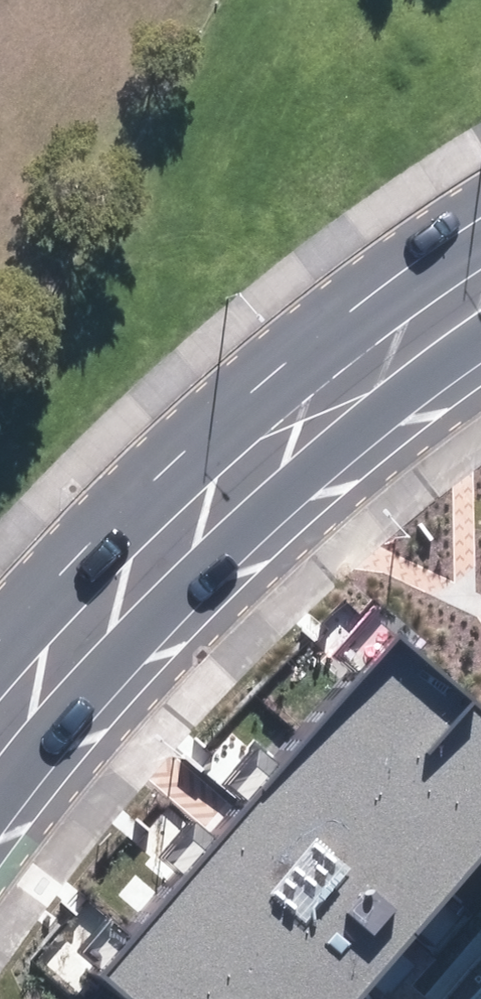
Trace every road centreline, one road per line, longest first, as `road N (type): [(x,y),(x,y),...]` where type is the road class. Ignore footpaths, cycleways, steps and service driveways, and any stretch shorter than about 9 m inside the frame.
road 1 (secondary): [(480,341),(383,411),(236,545),(72,707),(0,803)]
road 2 (secondary): [(0,654),(136,509),(348,313),(480,228)]

